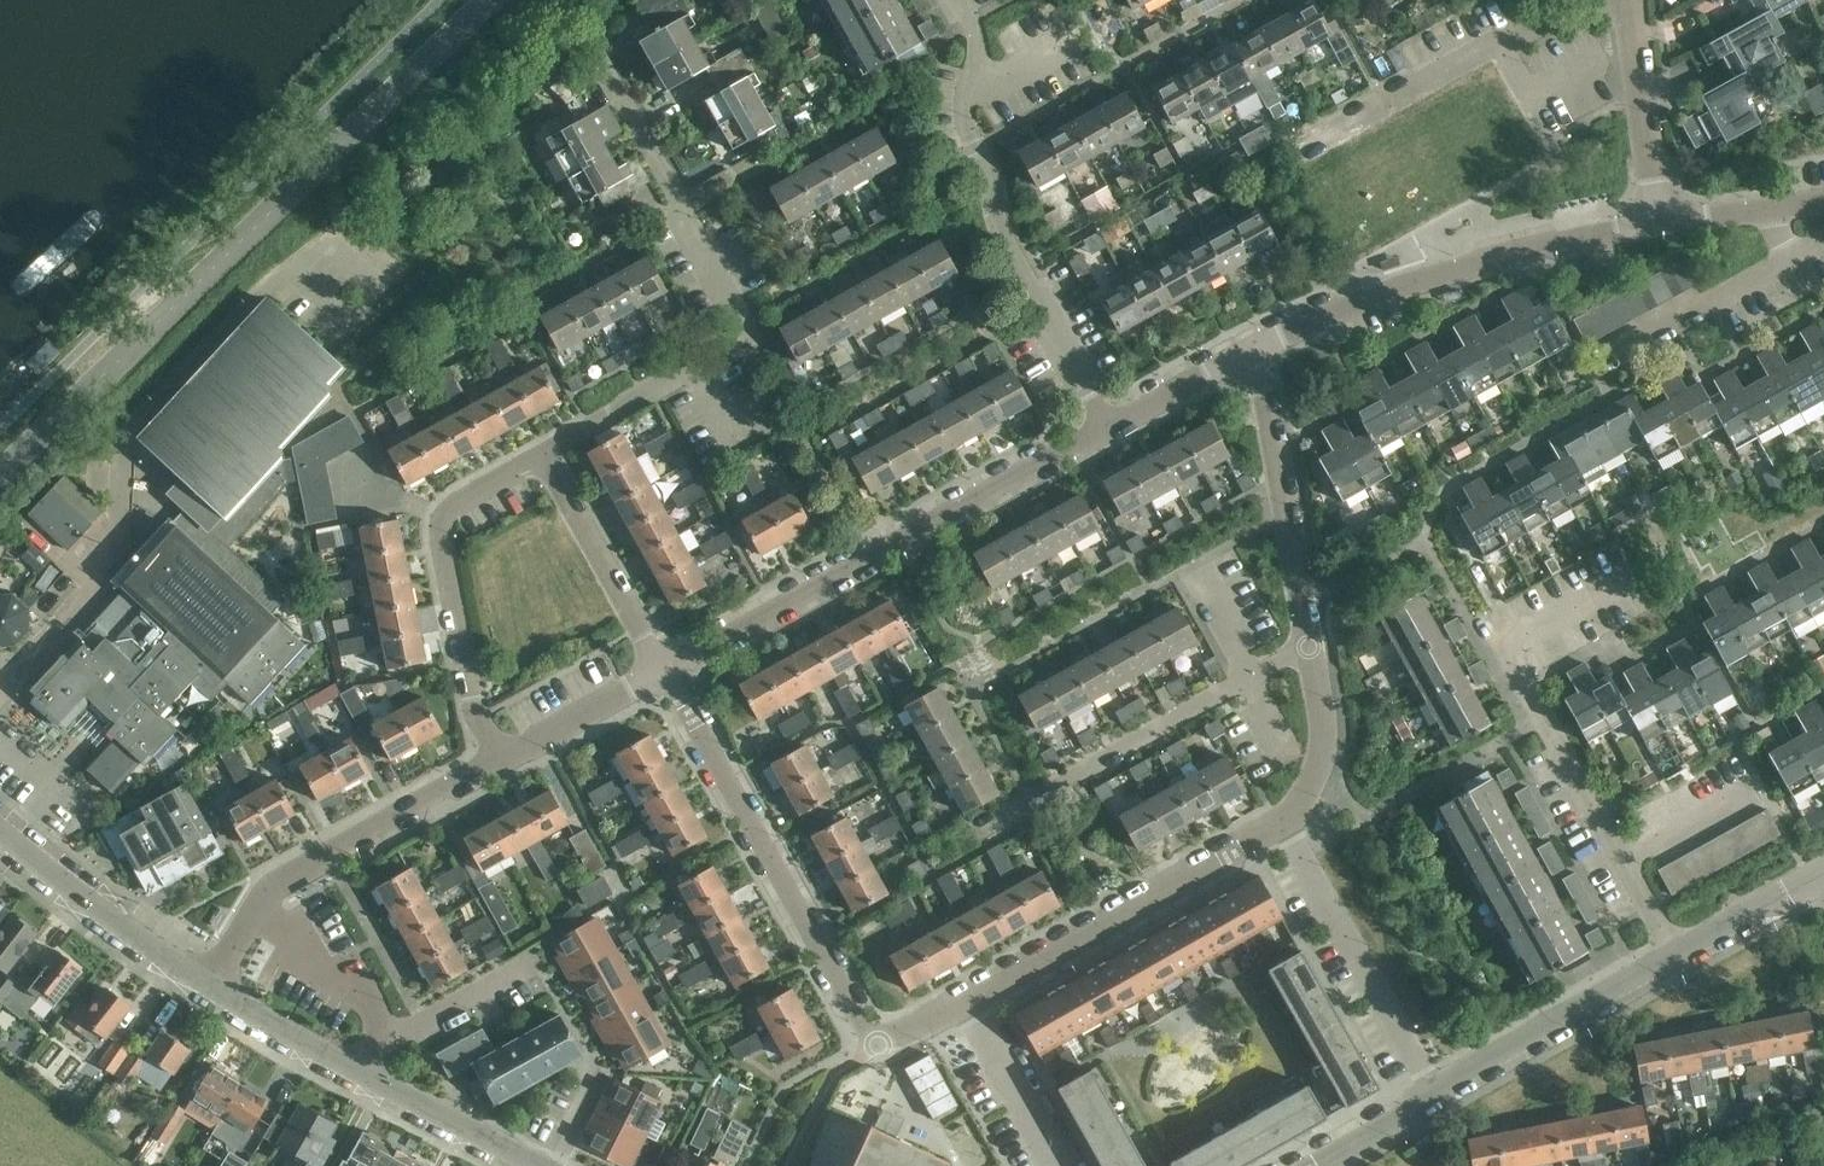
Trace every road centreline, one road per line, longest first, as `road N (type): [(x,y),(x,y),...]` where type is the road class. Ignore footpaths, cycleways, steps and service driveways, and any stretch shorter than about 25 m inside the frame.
road 1 (tertiary): [(0,474),(486,0)]
road 2 (residential): [(880,1046),(1299,814),(1337,763),(1331,705),(1308,648)]
road 3 (residential): [(544,457),(744,335),(606,73)]
road 4 (residential): [(1110,430),(664,672)]
road 5 (residential): [(880,1046),(664,672)]
road 6 (residential): [(1663,228),(1413,286),(1263,352)]
road 7 (tertiary): [(1314,1165),(1675,958)]
road 8 (residential): [(1621,861),(1504,652),(1634,578)]
road 9 (residential): [(498,760),(477,718),(439,528),(456,505),(544,457)]
road 10 (residential): [(1110,430),(1007,237),(990,166),(963,108)]
road 11 (residential): [(1028,795),(1308,648)]
road 12 (residential): [(1308,648),(1263,352)]
road 13 (residential): [(498,760),(274,884),(258,909)]
road 14 (residential): [(1358,125),(1593,0)]
road 15 (tertiary): [(208,989),(0,830)]
road 16 (residential): [(544,457),(664,672)]
road 17 (residential): [(1663,228),(1636,0)]
road 18 (tertiary): [(538,1165),(342,1064)]
road 19 (residential): [(1798,268),(1600,361)]
road 20 (residential): [(0,692),(92,590),(94,560),(121,529)]
road 21 (residential): [(258,909),(279,922),(301,954),(363,992),(379,1017),(379,1045)]
road 22 (residential): [(664,672),(498,760)]
road 23 (residential): [(379,1045),(538,966)]
road 24 (residential): [(1263,352),(1110,430)]
road 25 (tertiary): [(1675,958),(1823,875)]
road 26 (residential): [(1621,861),(1757,782)]
road 27 (tertiary): [(342,1064),(208,989)]
road 28 (residential): [(963,108),(1079,46)]

